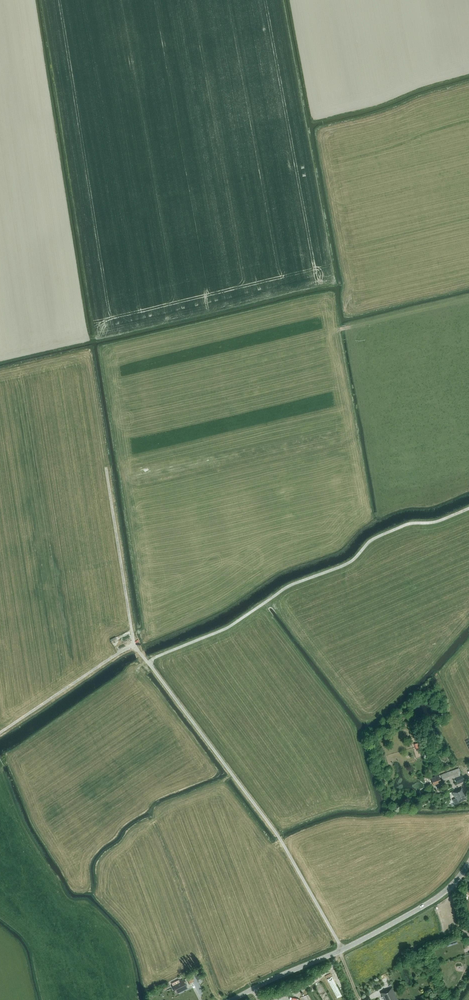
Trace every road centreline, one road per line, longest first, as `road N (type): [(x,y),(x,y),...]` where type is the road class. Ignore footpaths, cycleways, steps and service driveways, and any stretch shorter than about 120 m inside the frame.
road 1 (unclassified): [(342,950),(278,837),(146,663),(229,629),(397,529),(468,510)]
road 2 (track): [(146,663),(135,646),(106,469)]
road 3 (track): [(135,646),(0,732)]
road 4 (tertiary): [(342,950),(427,904),(468,864)]

